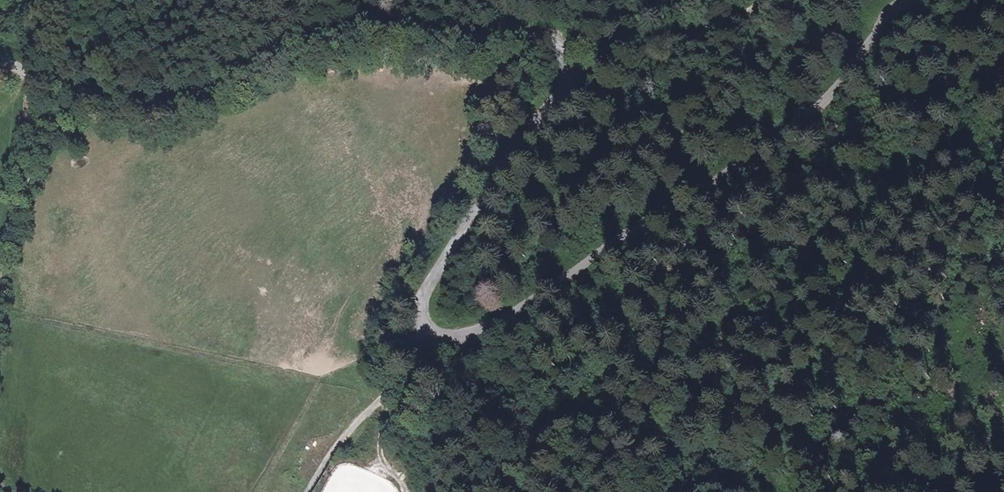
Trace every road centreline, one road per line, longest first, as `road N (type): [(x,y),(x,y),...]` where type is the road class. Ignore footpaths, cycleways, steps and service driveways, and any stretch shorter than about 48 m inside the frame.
road 1 (unclassified): [(0,57),(118,103),(149,106),(179,102),(284,53),(362,33),(534,41),(560,50),(570,68),(566,91),(429,287),(427,321),(460,337),(522,312),(737,173),(828,101),(888,16),(913,0)]
road 2 (track): [(566,57),(697,32),(766,0)]

